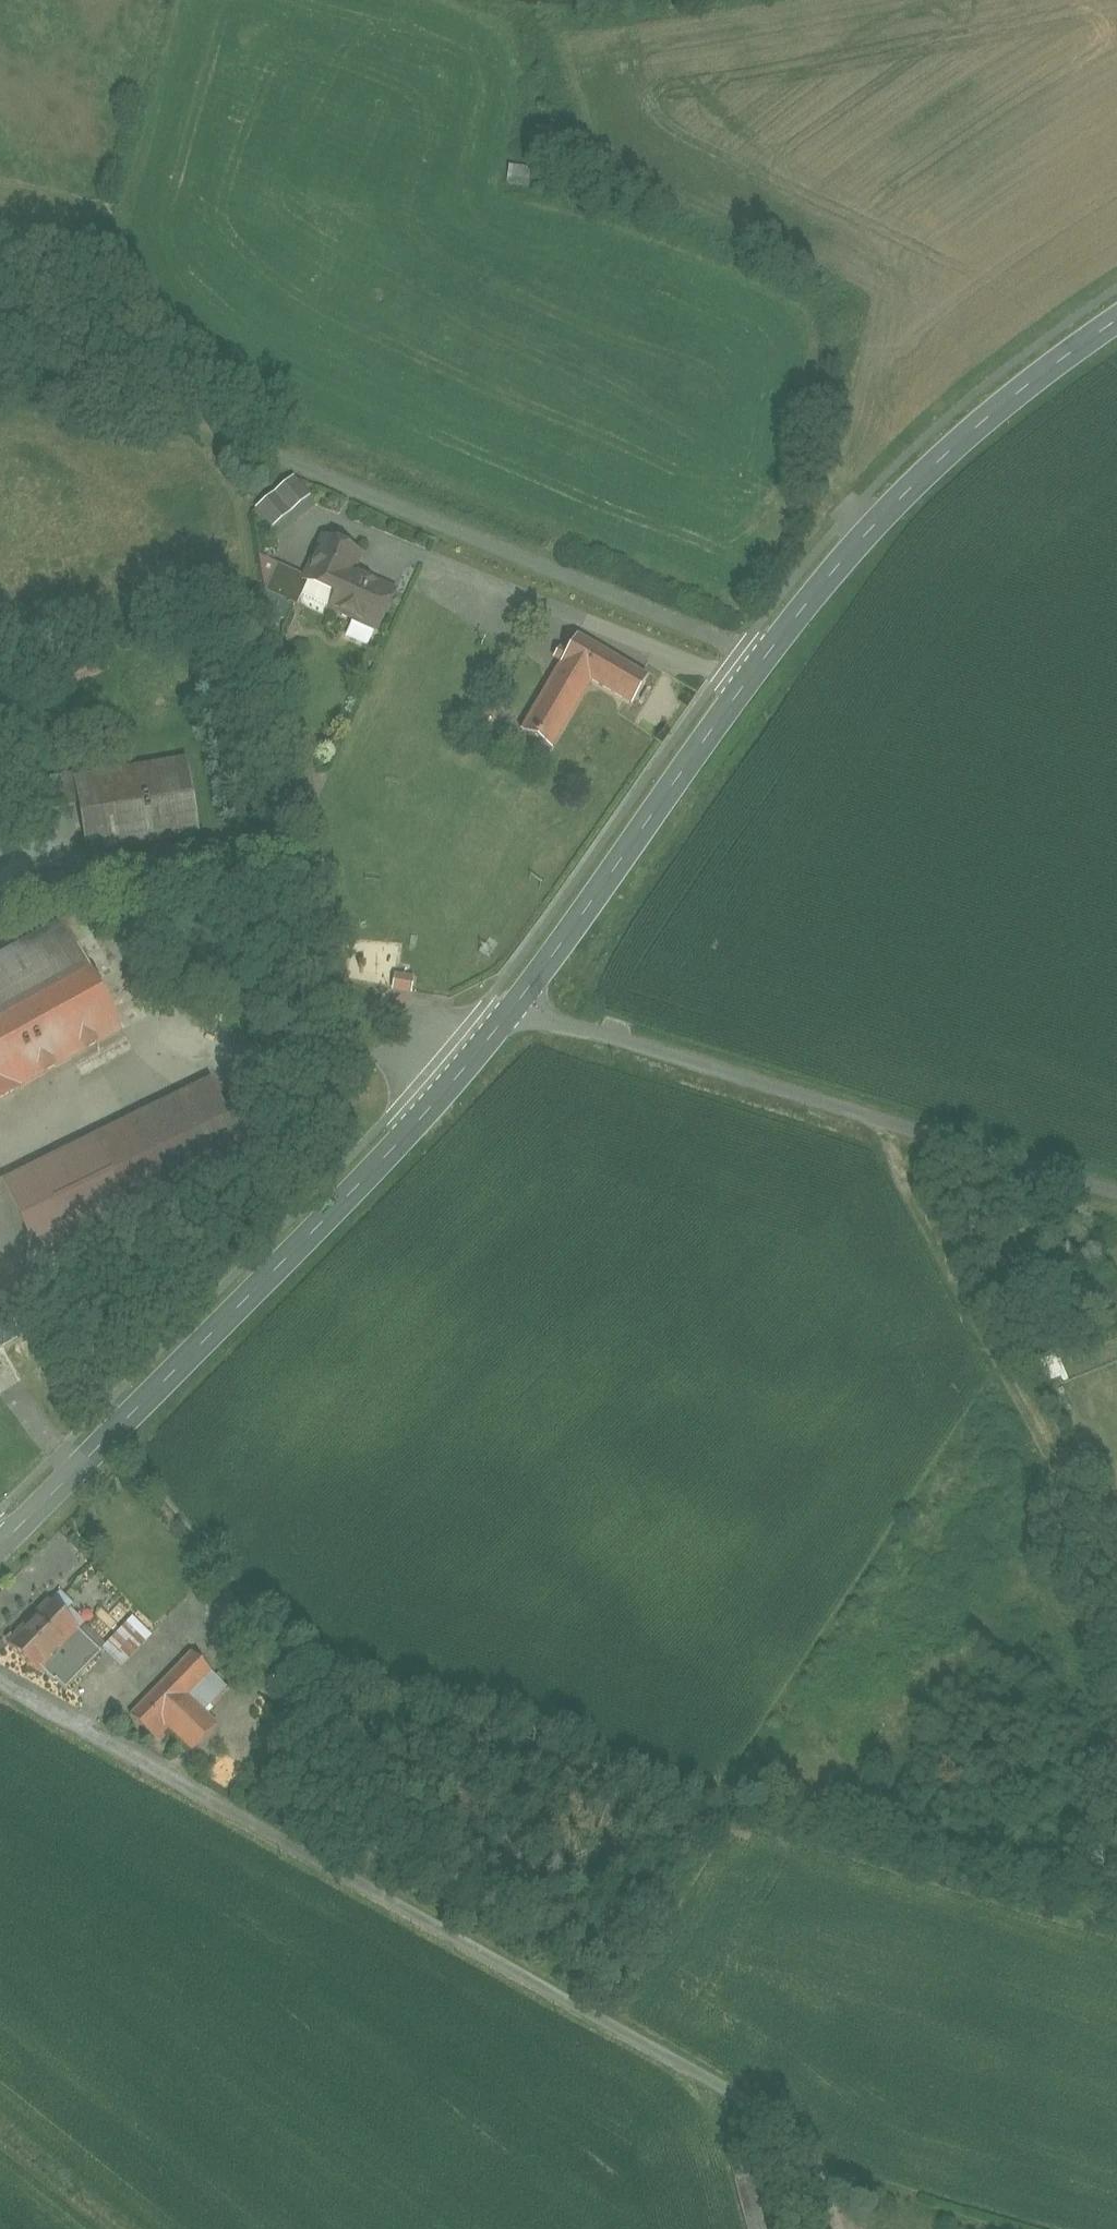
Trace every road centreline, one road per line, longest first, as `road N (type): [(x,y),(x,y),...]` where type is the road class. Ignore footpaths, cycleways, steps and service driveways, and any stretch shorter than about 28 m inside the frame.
road 1 (tertiary): [(1116,317),(986,417),(832,568),(509,1010)]
road 2 (tertiary): [(509,1010),(398,1138),(0,1542)]
road 3 (unclassified): [(1116,1196),(509,1010)]

